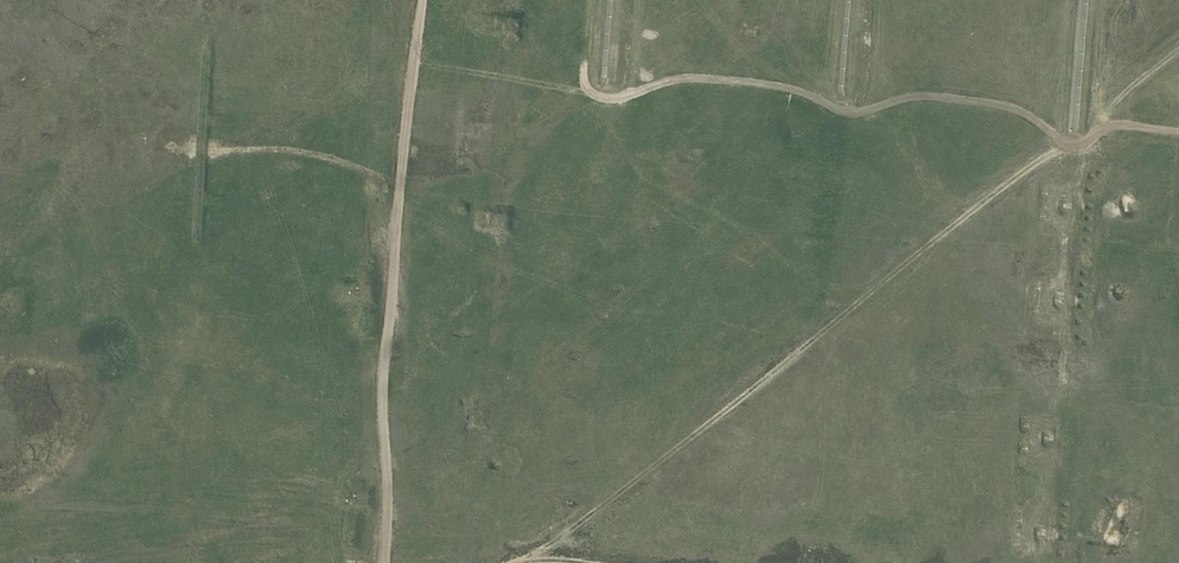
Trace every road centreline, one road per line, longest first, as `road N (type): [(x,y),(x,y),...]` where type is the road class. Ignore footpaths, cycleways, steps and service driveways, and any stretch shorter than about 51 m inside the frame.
road 1 (track): [(590,91),(620,99),(684,78),(768,84),(846,111),(912,95),(945,97),(1026,112),(1064,144),(1079,145),(1106,127),(1178,131)]
road 2 (track): [(385,562),(383,369),(422,0)]

